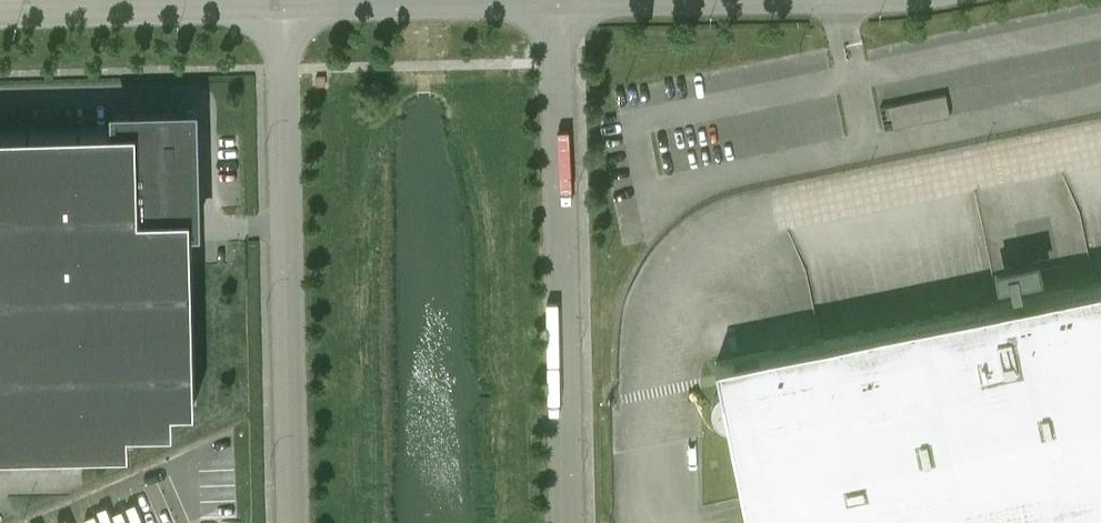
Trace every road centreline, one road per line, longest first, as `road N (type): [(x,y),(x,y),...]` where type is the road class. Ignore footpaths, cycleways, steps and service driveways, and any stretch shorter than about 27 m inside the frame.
road 1 (unclassified): [(558,6),(567,522)]
road 2 (unclassified): [(291,522),(277,12)]
road 3 (unclassified): [(277,12),(558,6)]
road 4 (unclassified): [(0,19),(277,12)]
road 5 (unclassified): [(558,6),(801,0)]

